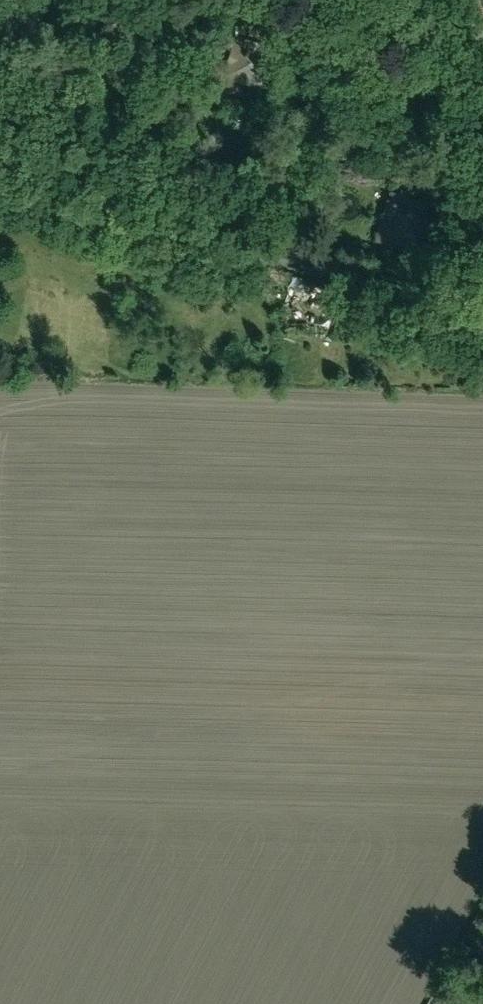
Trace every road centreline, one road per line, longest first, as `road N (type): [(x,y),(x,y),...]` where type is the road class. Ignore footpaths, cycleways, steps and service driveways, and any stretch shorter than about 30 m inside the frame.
road 1 (unclassified): [(482,326),(0,177)]

